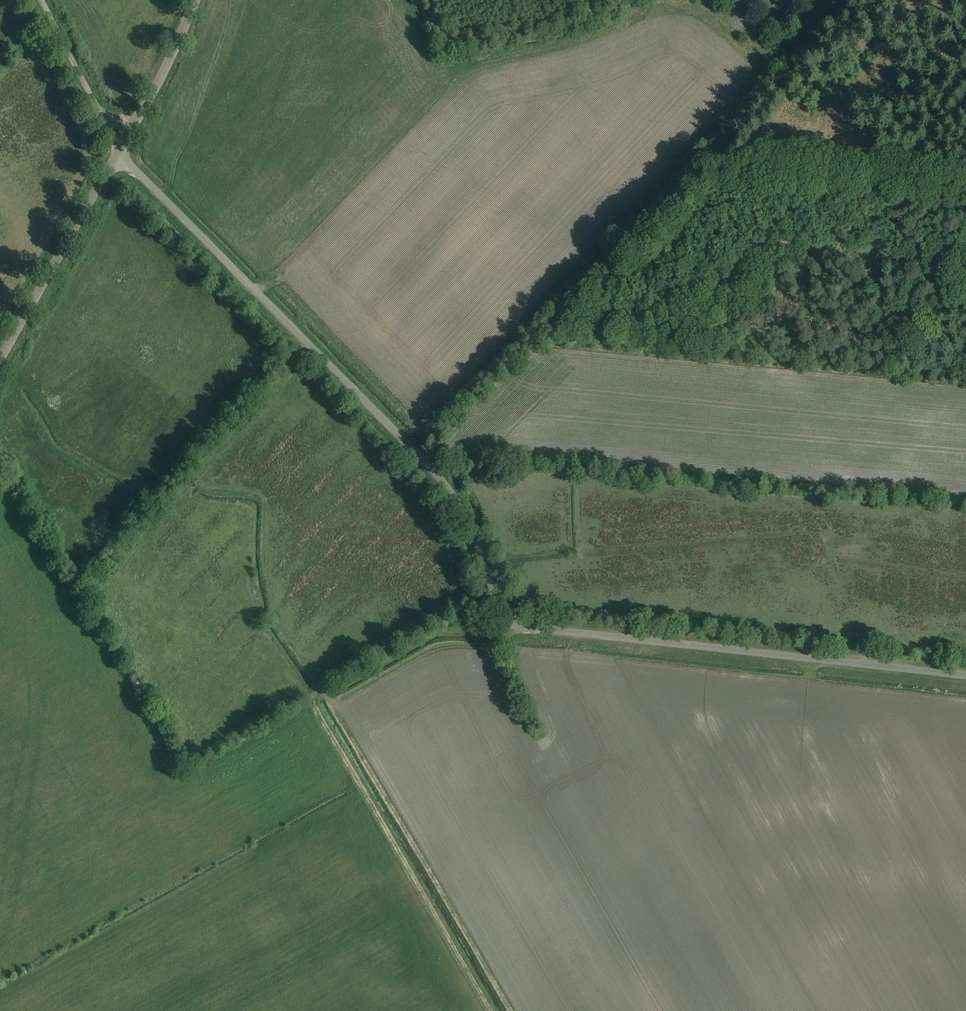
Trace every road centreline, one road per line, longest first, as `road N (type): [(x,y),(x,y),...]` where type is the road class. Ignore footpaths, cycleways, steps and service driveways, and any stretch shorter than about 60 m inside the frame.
road 1 (unclassified): [(965,676),(515,626),(436,473),(116,155)]
road 2 (track): [(515,626),(485,644),(435,645),(328,699),(505,1010)]
road 3 (track): [(703,162),(965,185)]
road 4 (tertiary): [(0,361),(116,155)]
road 5 (unclassified): [(129,133),(106,121),(42,0)]
road 6 (tertiary): [(129,133),(194,0)]

